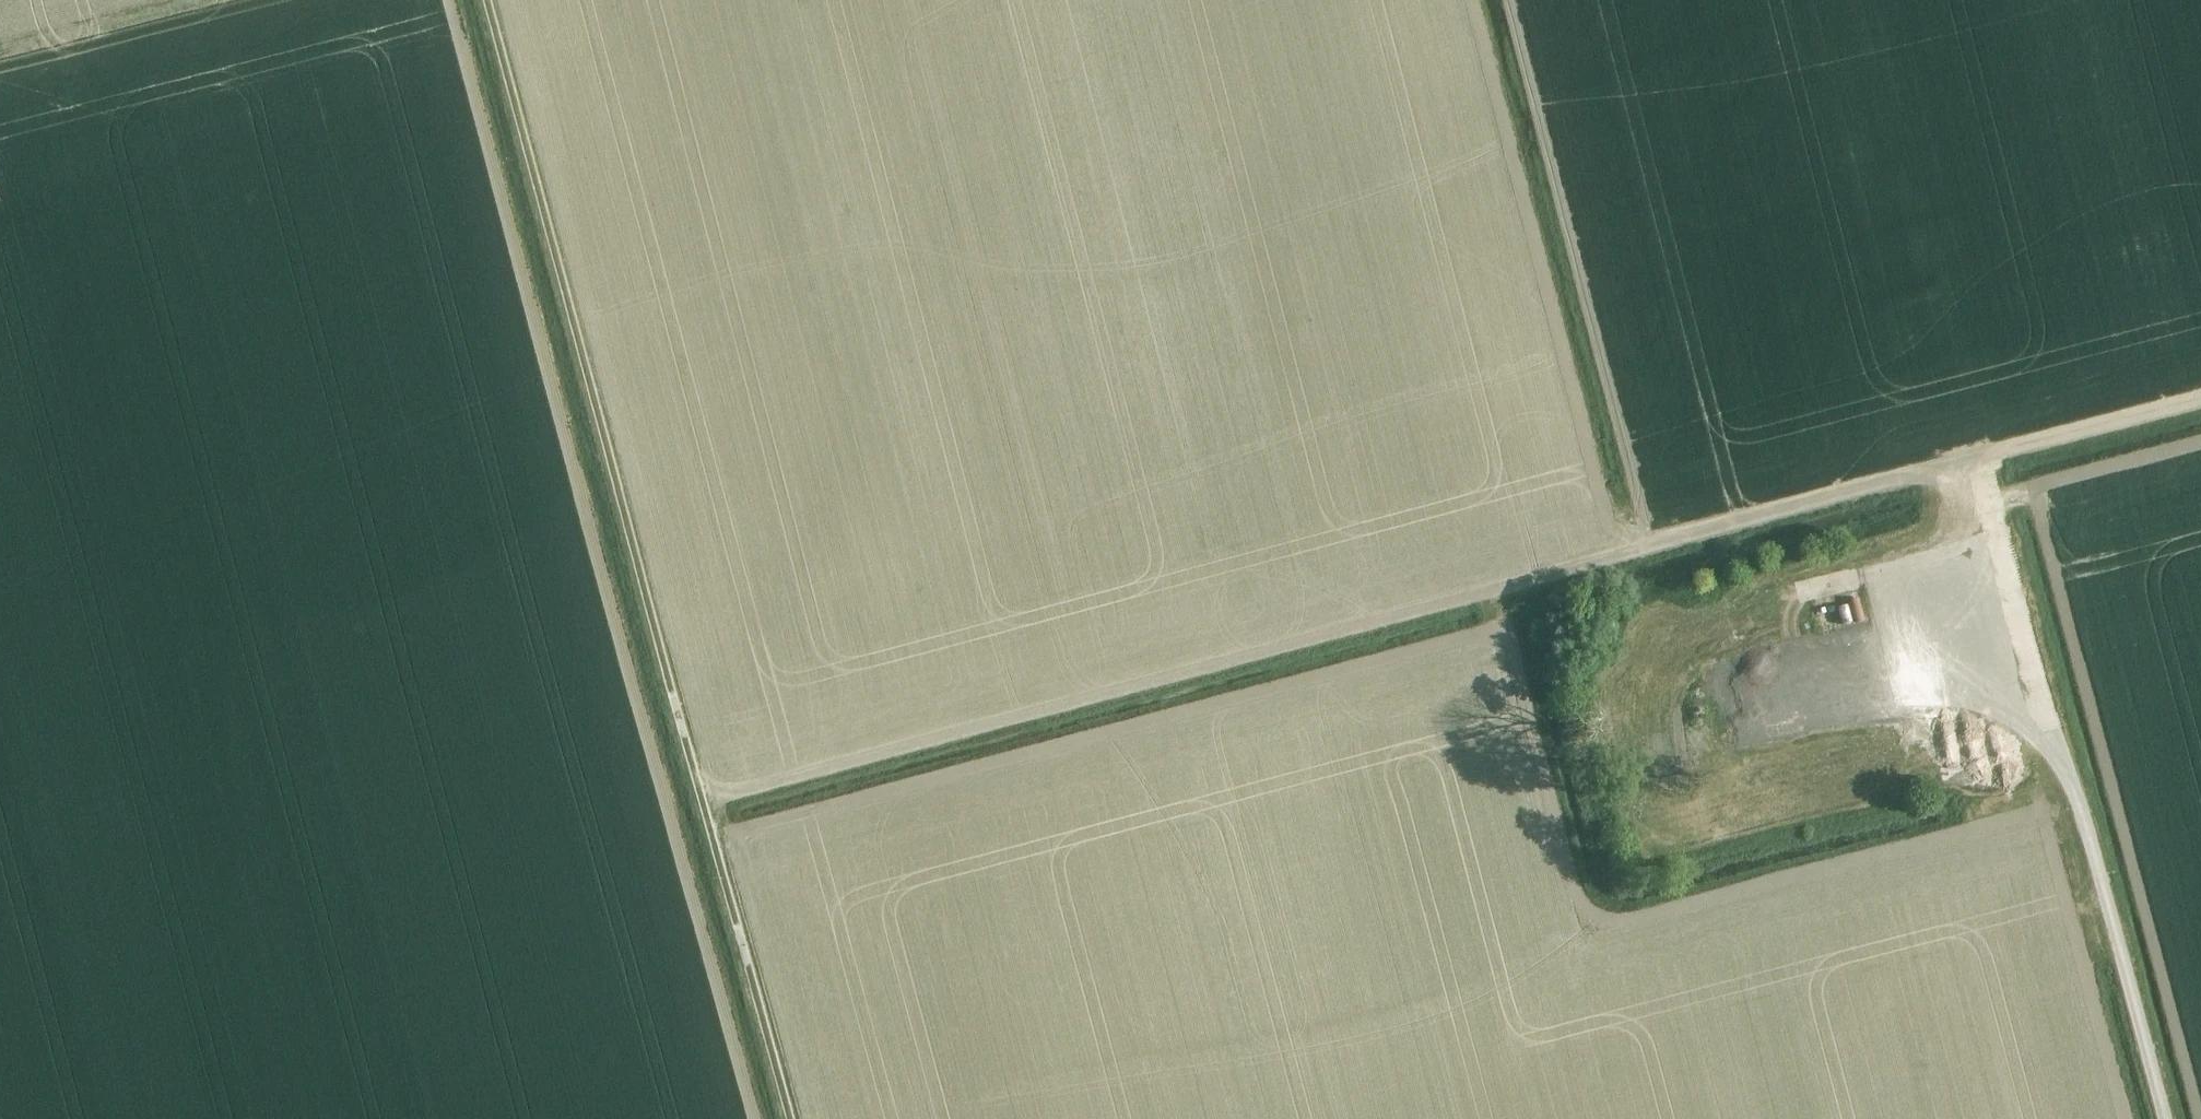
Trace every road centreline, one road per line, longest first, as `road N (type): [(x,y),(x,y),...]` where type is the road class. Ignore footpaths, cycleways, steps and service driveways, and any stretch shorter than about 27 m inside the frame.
road 1 (track): [(790,1118),(487,0)]
road 2 (unclassified): [(2162,1118),(2072,781)]

